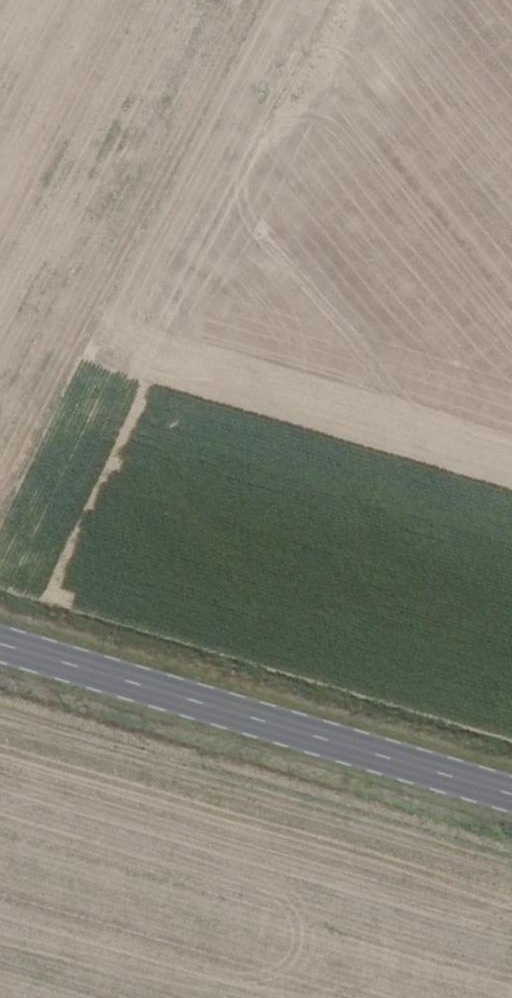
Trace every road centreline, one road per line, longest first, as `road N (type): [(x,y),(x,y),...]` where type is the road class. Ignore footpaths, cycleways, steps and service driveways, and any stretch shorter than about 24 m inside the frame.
road 1 (primary): [(511,796),(0,646)]

